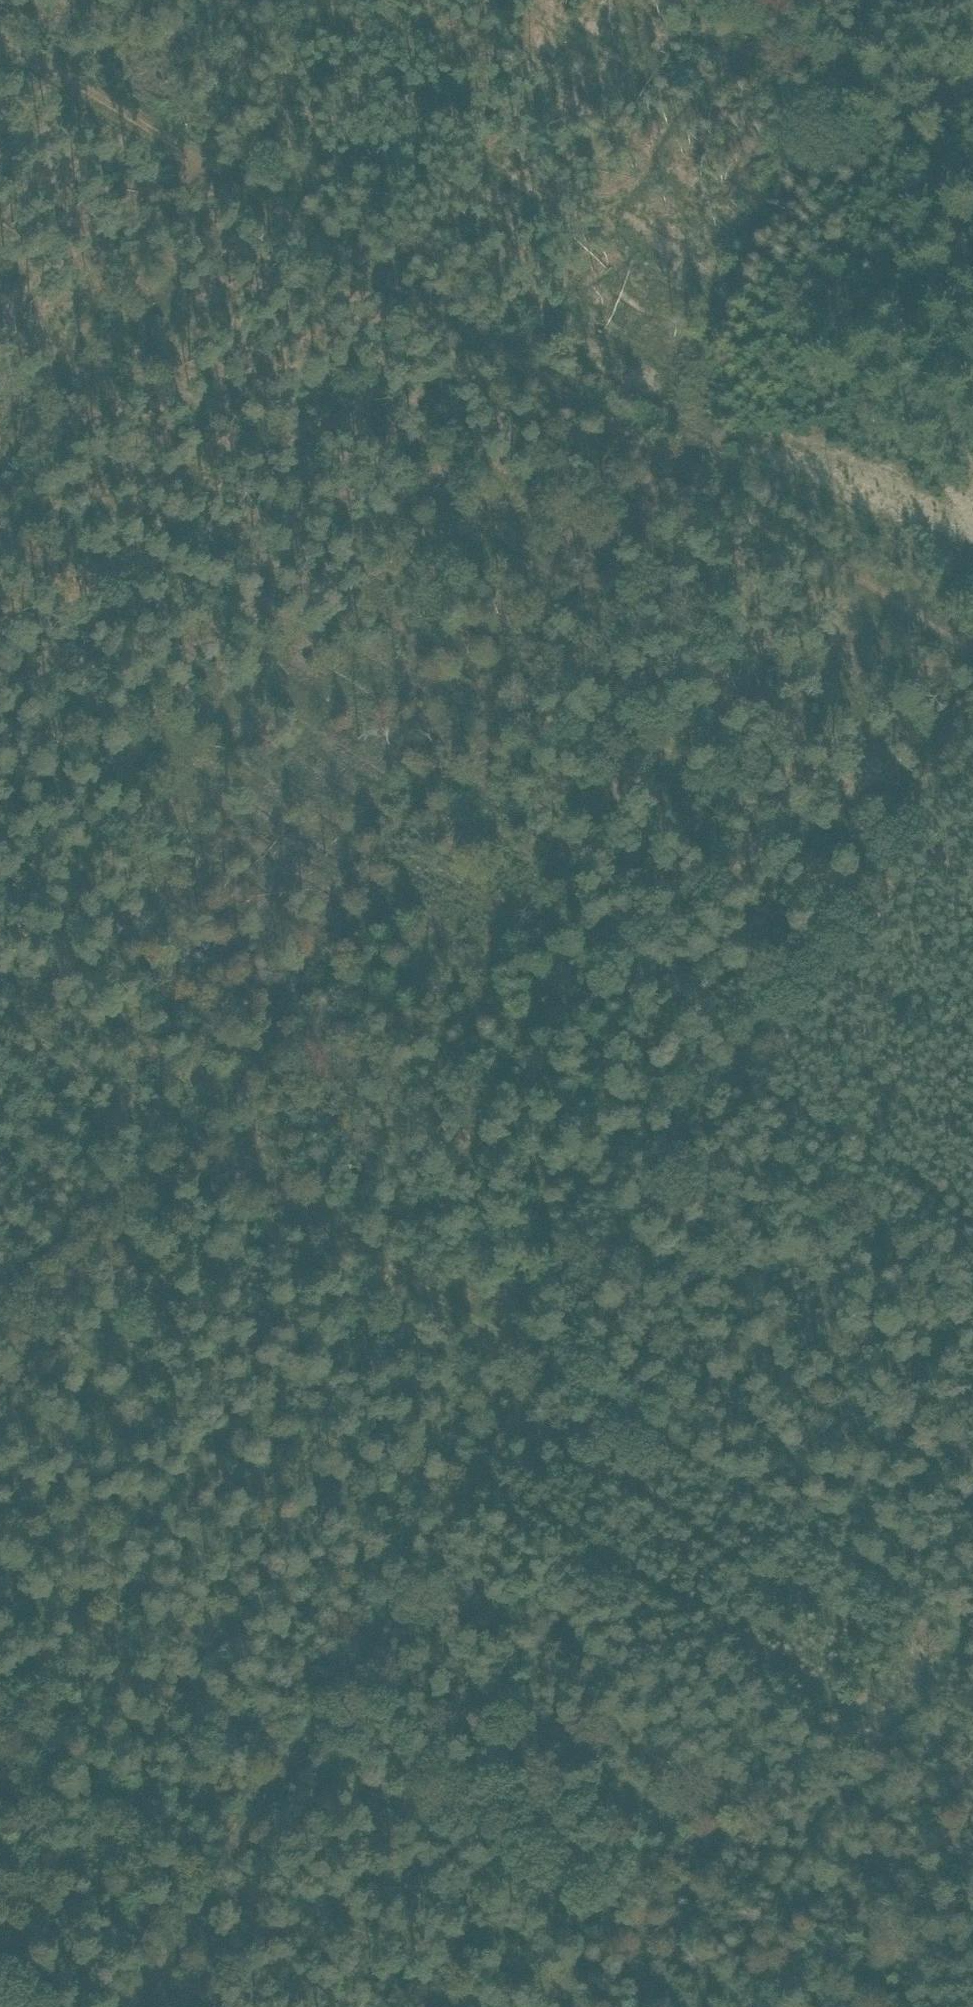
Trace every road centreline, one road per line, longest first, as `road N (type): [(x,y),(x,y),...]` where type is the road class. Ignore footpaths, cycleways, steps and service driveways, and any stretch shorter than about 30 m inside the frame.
road 1 (track): [(0,1010),(552,1353),(972,708)]
road 2 (track): [(972,651),(184,148)]
road 3 (track): [(127,2006),(552,1353)]
road 4 (track): [(0,440),(184,148)]
road 5 (track): [(184,148),(0,33)]

